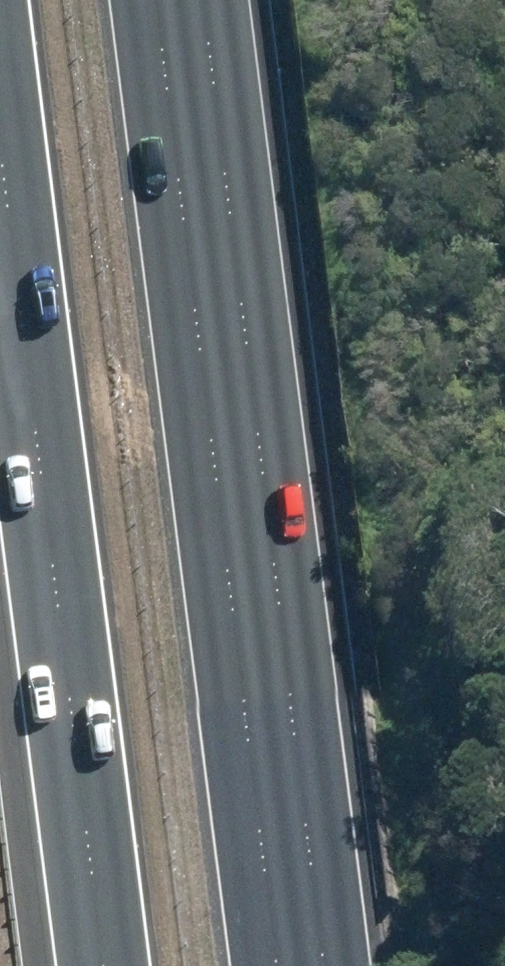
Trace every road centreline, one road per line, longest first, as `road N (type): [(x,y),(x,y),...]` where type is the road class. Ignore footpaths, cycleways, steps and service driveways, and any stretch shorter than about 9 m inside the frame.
road 1 (motorway): [(199,0),(318,965)]
road 2 (motorway): [(99,965),(0,174)]

